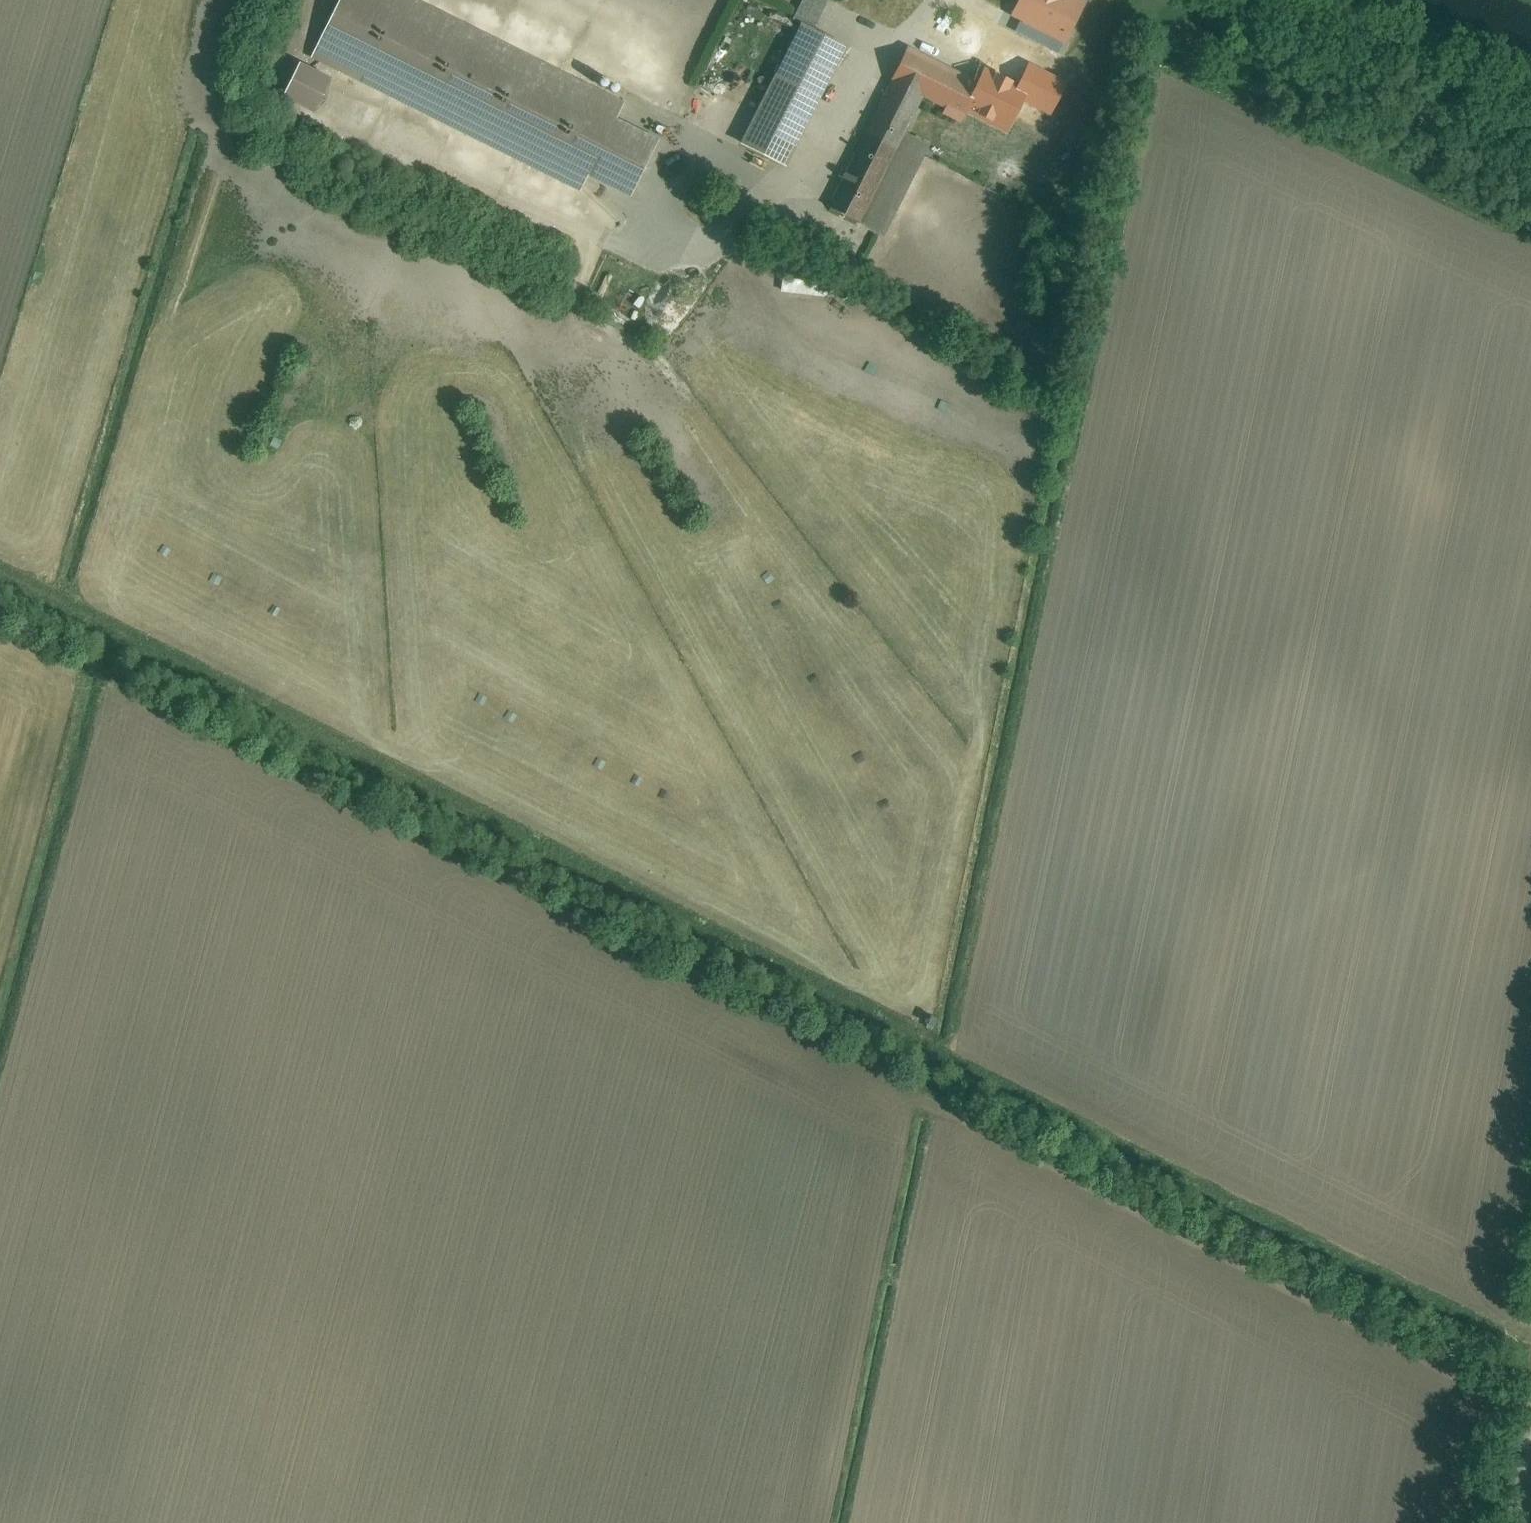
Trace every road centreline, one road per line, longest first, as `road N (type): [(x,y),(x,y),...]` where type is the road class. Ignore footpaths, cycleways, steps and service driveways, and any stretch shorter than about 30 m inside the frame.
road 1 (unclassified): [(1287,0),(1530,121)]

